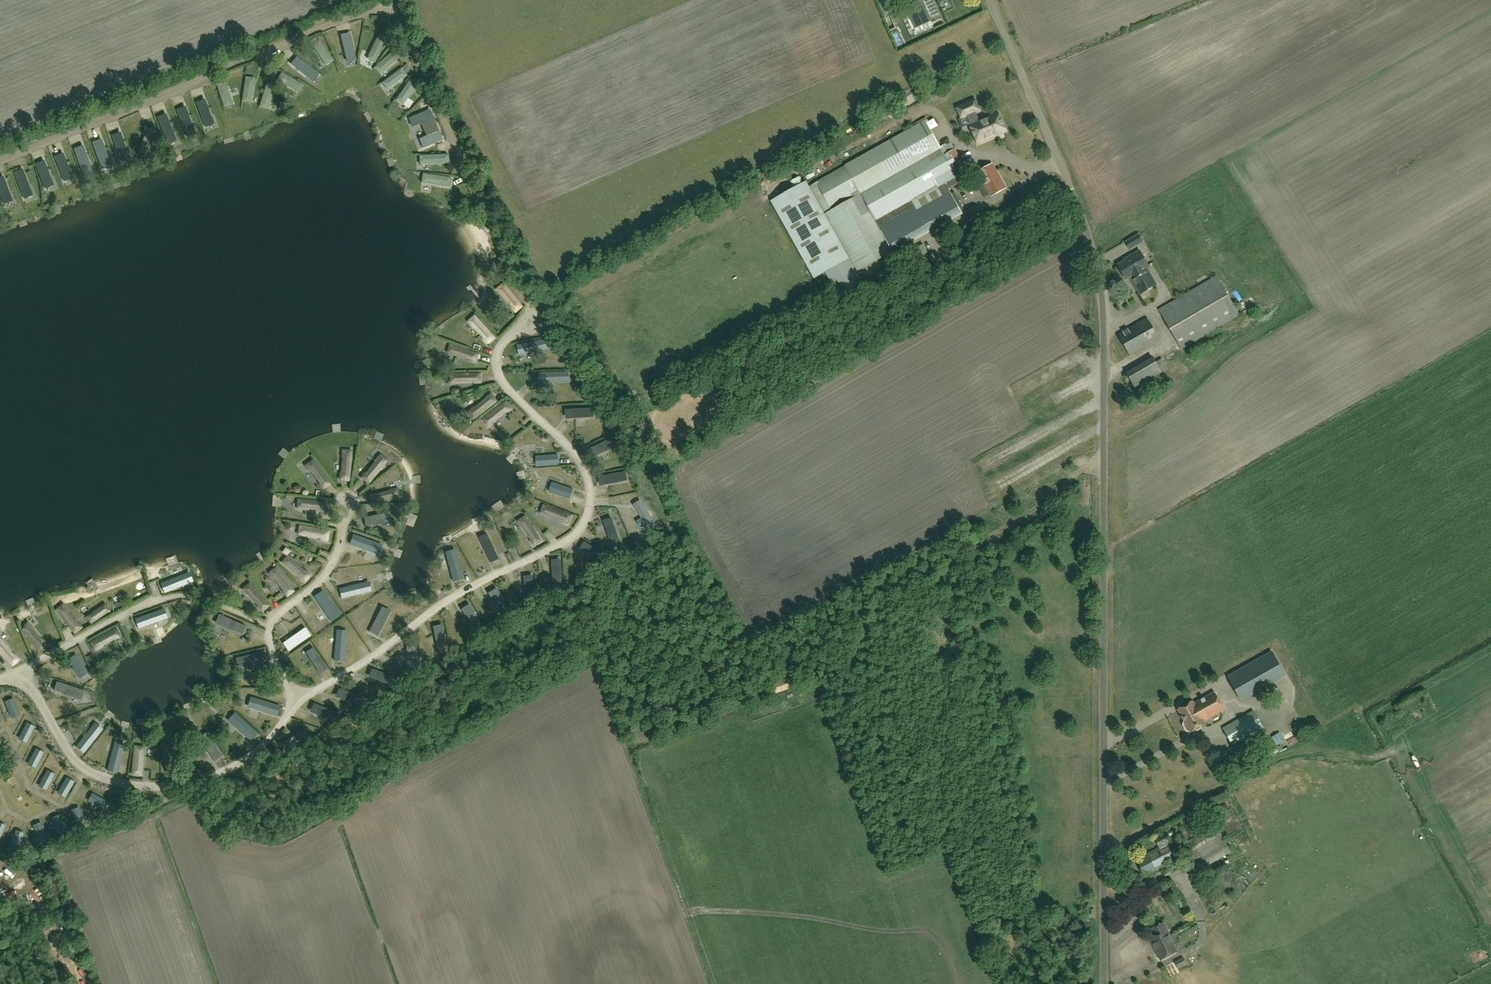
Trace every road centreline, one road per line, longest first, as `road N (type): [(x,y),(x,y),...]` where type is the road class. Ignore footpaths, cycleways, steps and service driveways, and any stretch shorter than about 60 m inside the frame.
road 1 (unclassified): [(1104,983),(1100,291),(1076,202),(989,0)]
road 2 (track): [(1062,485),(972,556),(906,576),(872,611),(834,628),(795,662)]

